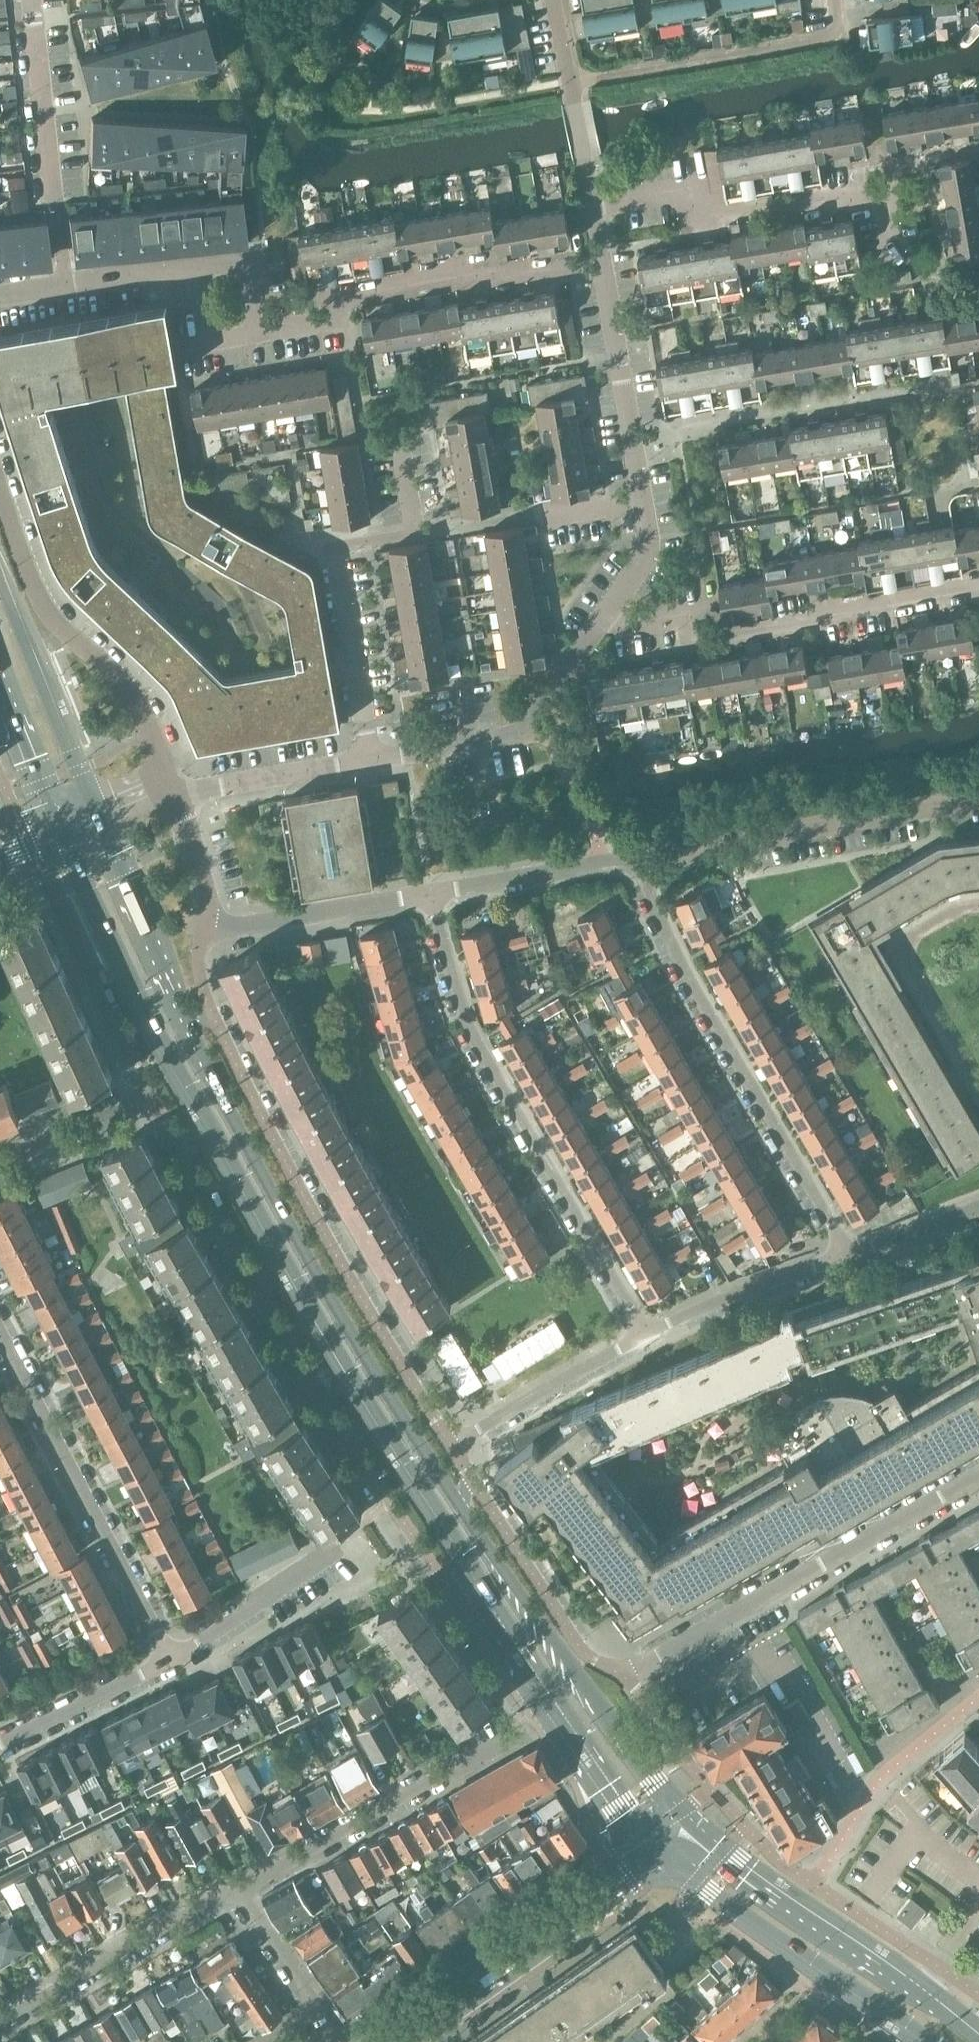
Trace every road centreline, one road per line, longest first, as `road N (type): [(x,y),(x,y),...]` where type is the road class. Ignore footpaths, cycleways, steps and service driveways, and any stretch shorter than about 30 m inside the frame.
road 1 (secondary): [(60,830),(174,1072),(477,1595)]
road 2 (residential): [(845,1254),(680,967),(639,871),(620,861),(433,895)]
road 3 (residential): [(149,1094),(297,1364),(437,1571),(477,1595)]
road 4 (secondary): [(459,1504),(398,1416),(307,1254),(183,1007)]
road 5 (residential): [(451,1446),(358,1291),(214,1014)]
road 6 (residential): [(433,895),(484,1052),(647,1333)]
road 7 (unclassified): [(622,1673),(978,1470)]
road 8 (secondary): [(694,1825),(678,1813),(459,1504)]
road 9 (residential): [(978,588),(703,640),(684,617),(625,626),(607,617)]
road 10 (residential): [(0,1332),(175,1656)]
road 11 (residential): [(606,268),(459,276),(345,294),(338,318),(261,332)]
road 12 (residential): [(607,617),(646,565),(649,536),(606,268)]
road 13 (residential): [(174,795),(131,694),(58,627),(34,590),(0,487)]
road 14 (secondary): [(978,2036),(694,1825)]
road 15 (tertiary): [(387,2041),(658,1853)]
road 16 (residential): [(885,192),(699,220),(693,187),(595,204)]
road 17 (secondary): [(658,1853),(916,2041)]
road 18 (secondary): [(477,1595),(658,1853)]
road 19 (residential): [(240,1888),(509,1737)]
road 20 (residential): [(834,0),(833,25),(812,36),(571,82)]
road 21 (residential): [(66,290),(29,0)]
road 22 (residential): [(0,2017),(240,1888)]
road 23 (unclassified): [(622,1673),(587,1654),(467,1470)]
road 24 (residential): [(66,290),(248,262),(261,332)]
road 25 (secondary): [(96,815),(0,582)]
road 26 (residential): [(978,1085),(905,961),(919,935),(978,908)]
road 27 (unclassified): [(433,895),(204,925)]
road 28 (residential): [(451,1446),(647,1333)]
road 29 (residential): [(372,761),(335,546)]
road 30 (residential): [(647,1333),(845,1254)]
road 31 (secondary): [(183,1007),(96,815)]
road 32 (residential): [(240,1888),(317,2000),(255,2041)]
road 33 (unclassified): [(174,795),(372,761)]
road 34 (residential): [(0,1745),(175,1656)]
road 35 (residential): [(175,1656),(257,1607),(332,1549)]
road 36 (secondary): [(0,671),(60,830)]
road 37 (residential): [(149,1094),(0,1161)]
road 38 (residential): [(516,735),(607,617)]
road 39 (unclassified): [(372,761),(516,735)]
road 40 (residential): [(845,1254),(978,1207)]
road 41 (residential): [(204,925),(210,889),(174,795)]
road 42 (residential): [(595,204),(571,82)]

